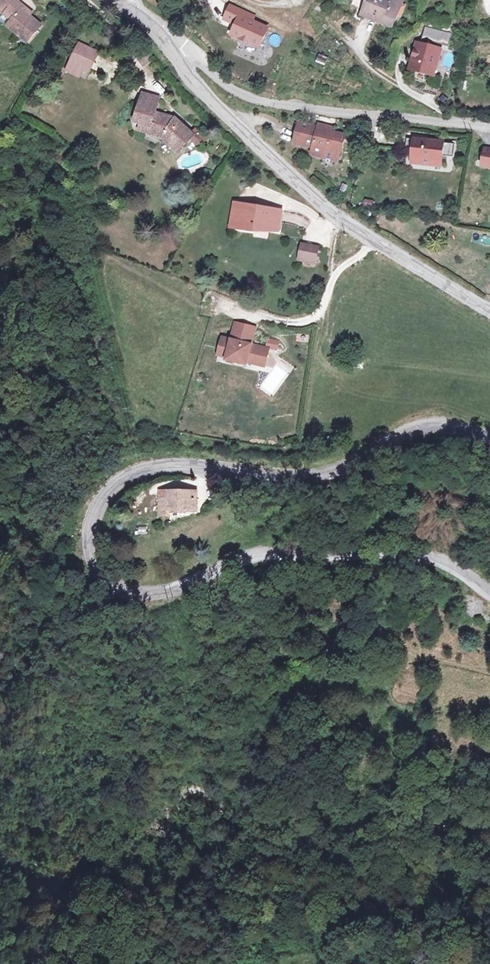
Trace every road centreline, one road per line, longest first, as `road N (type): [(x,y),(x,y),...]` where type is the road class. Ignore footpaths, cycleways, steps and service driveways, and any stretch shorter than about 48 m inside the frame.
road 1 (tertiary): [(489,592),(441,566),(304,558),(135,591),(100,575),(88,537),(115,482),(150,468),(311,475),(430,427),(489,439)]
road 2 (tertiary): [(489,312),(372,242),(284,171),(193,79),(172,47)]
road 3 (residential): [(489,129),(255,99),(222,83),(192,52),(172,47)]
road 4 (track): [(463,124),(370,65),(309,0)]

